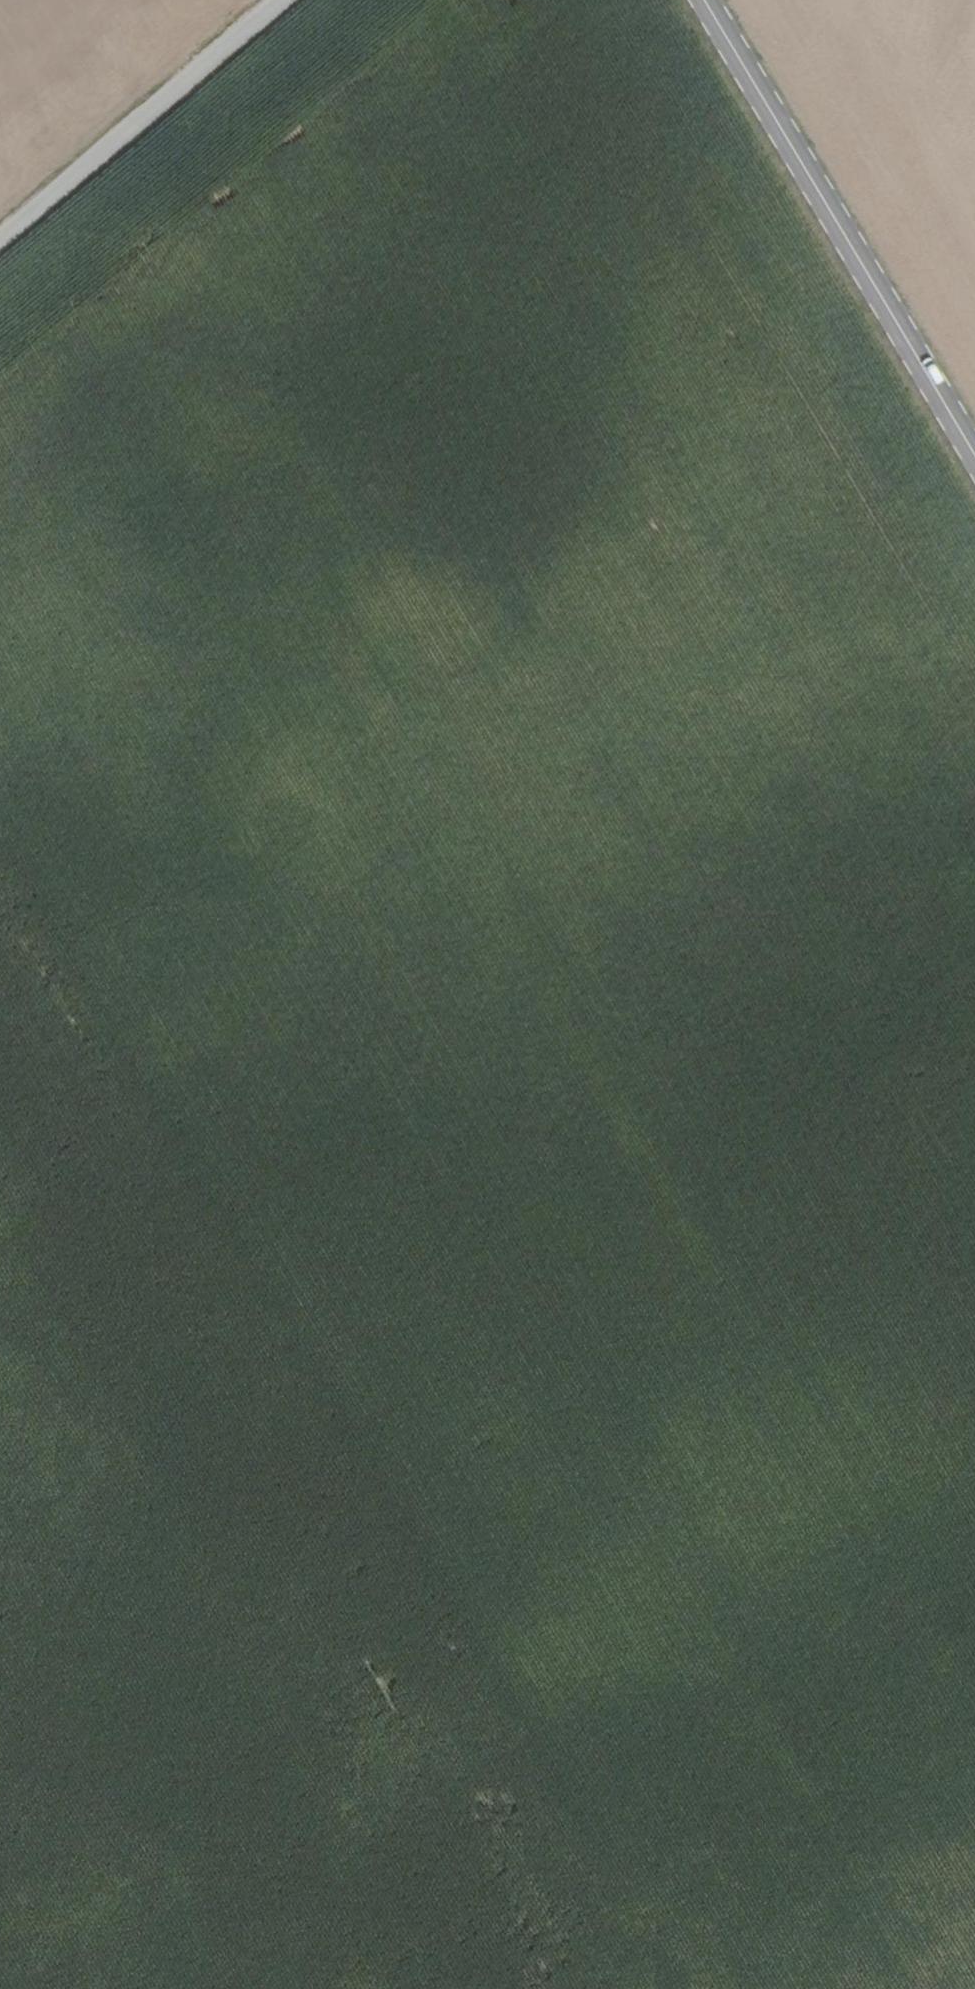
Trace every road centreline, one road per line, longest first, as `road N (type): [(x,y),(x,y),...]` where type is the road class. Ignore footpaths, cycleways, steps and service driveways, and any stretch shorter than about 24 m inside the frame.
road 1 (secondary): [(704,0),(974,455)]
road 2 (unclassified): [(0,243),(283,0)]

